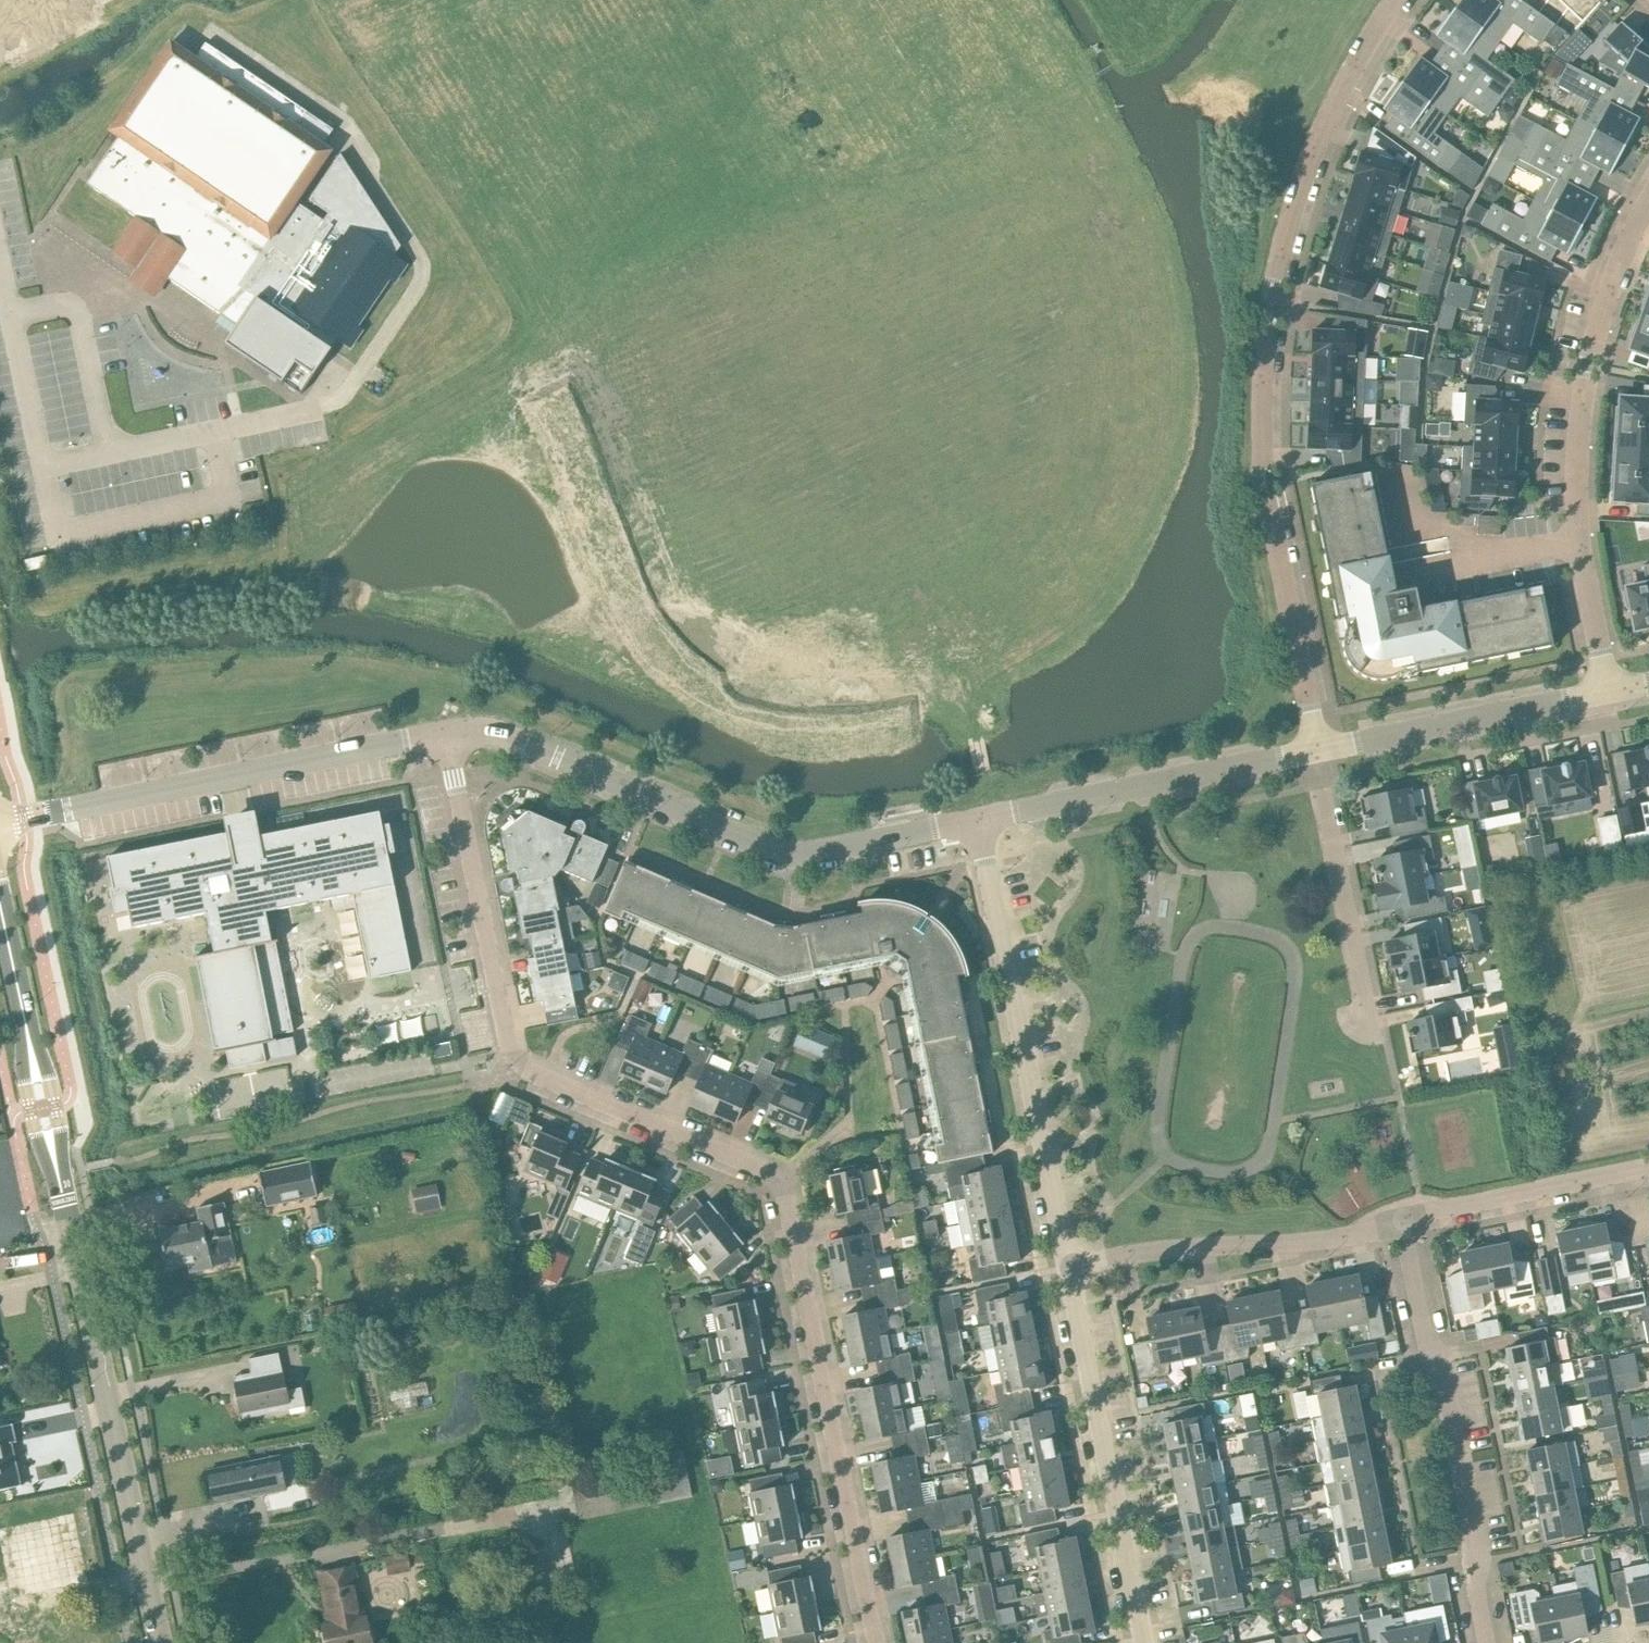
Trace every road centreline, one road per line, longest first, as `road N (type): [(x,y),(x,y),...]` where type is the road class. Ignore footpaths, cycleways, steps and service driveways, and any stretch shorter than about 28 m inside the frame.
road 1 (residential): [(877,1642),(788,1195),(771,1172),(516,1064),(443,733)]
road 2 (residential): [(1395,0),(1304,175),(1283,236),(1265,349),(1266,482),(1315,750)]
road 3 (residential): [(966,500),(1128,399),(1145,380),(1144,309),(1111,191),(1078,116),(807,213)]
road 4 (tertiary): [(159,1642),(0,899)]
road 5 (residential): [(605,310),(556,358),(548,391),(637,624),(666,663),(695,687),(751,711),(794,717),(886,711),(958,693)]
road 6 (residential): [(794,218),(687,47),(509,152),(605,310)]
road 7 (residential): [(443,733),(492,732),(803,857),(977,821)]
road 8 (residential): [(1648,200),(1587,365),(1576,455),(1580,542),(1607,692)]
road 9 (residential): [(0,824),(443,733)]
road 10 (residential): [(1066,1262),(977,821)]
road 11 (residential): [(1487,1642),(1447,1392),(1424,1331),(1402,1224)]
road 12 (residential): [(1143,1642),(1066,1262)]
road 13 (residential): [(977,821),(1315,750)]
road 14 (residential): [(1066,1262),(1402,1224)]
road 15 (residential): [(749,237),(914,531)]
road 16 (residential): [(966,500),(807,213)]
road 17 (residential): [(1315,750),(1607,692)]
road 18 (residential): [(1366,1019),(1315,750)]
road 19 (residential): [(1402,1224),(1648,1168)]
road 20 (residential): [(914,531),(958,693)]
road 21 (residential): [(749,237),(605,310)]
road 22 (residential): [(958,693),(978,784),(977,821)]

